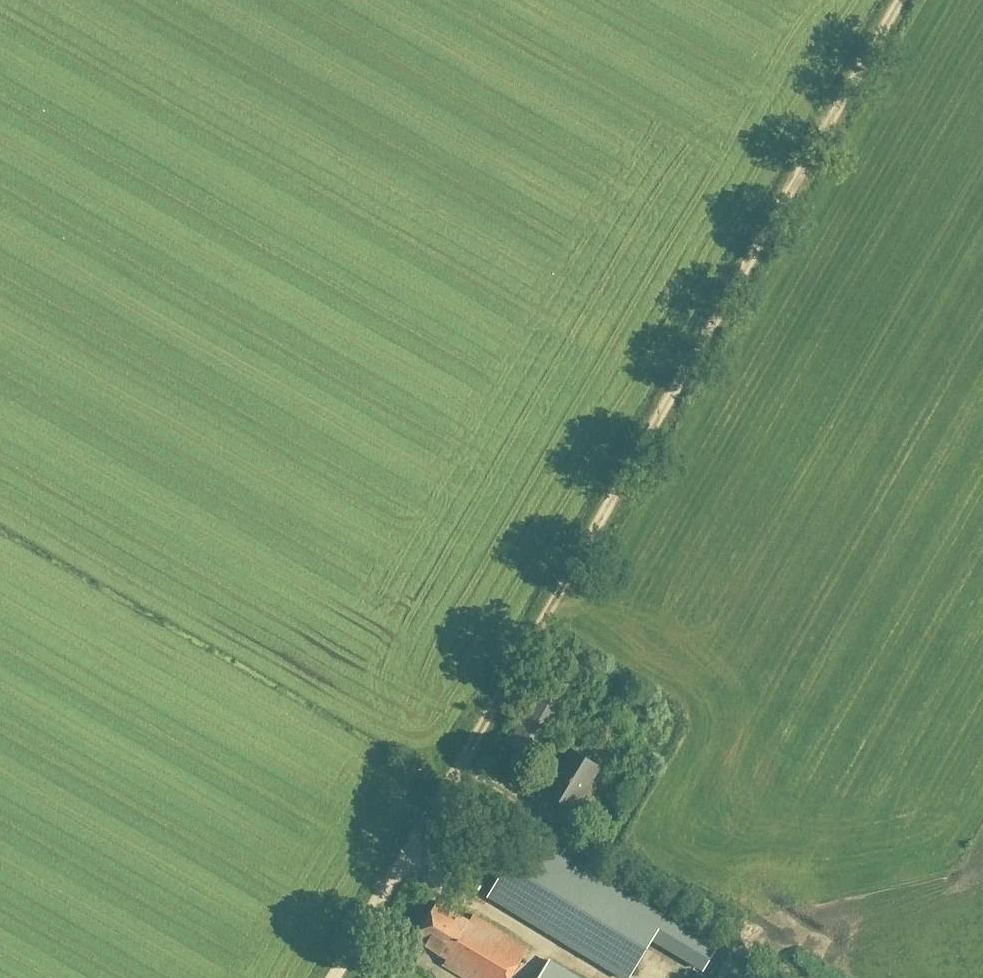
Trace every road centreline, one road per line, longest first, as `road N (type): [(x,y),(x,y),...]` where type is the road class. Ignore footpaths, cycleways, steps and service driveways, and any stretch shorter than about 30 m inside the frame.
road 1 (unclassified): [(336,977),(902,0)]

